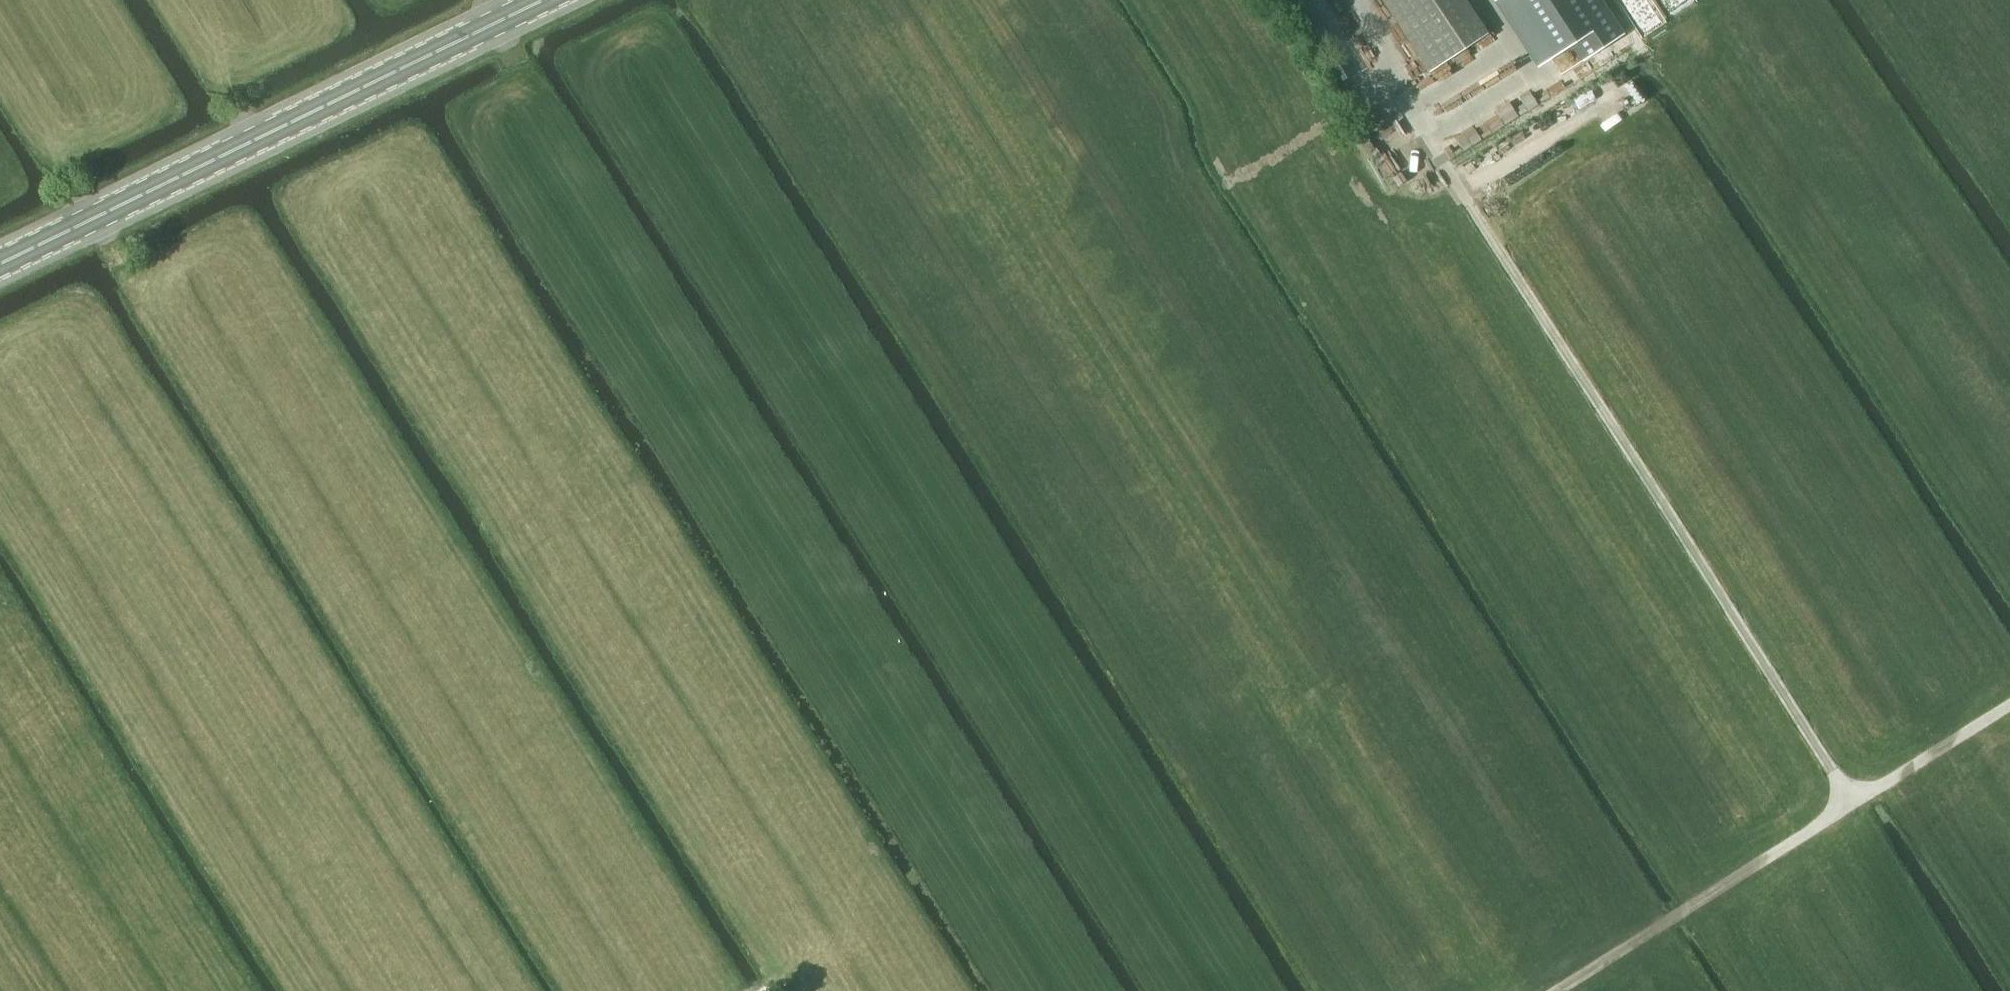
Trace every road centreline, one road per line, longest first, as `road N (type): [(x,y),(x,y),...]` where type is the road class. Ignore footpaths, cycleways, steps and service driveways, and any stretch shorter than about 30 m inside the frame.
road 1 (track): [(1853,806),(1445,173)]
road 2 (secondary): [(0,264),(544,0)]
road 3 (track): [(1561,990),(2009,708)]

